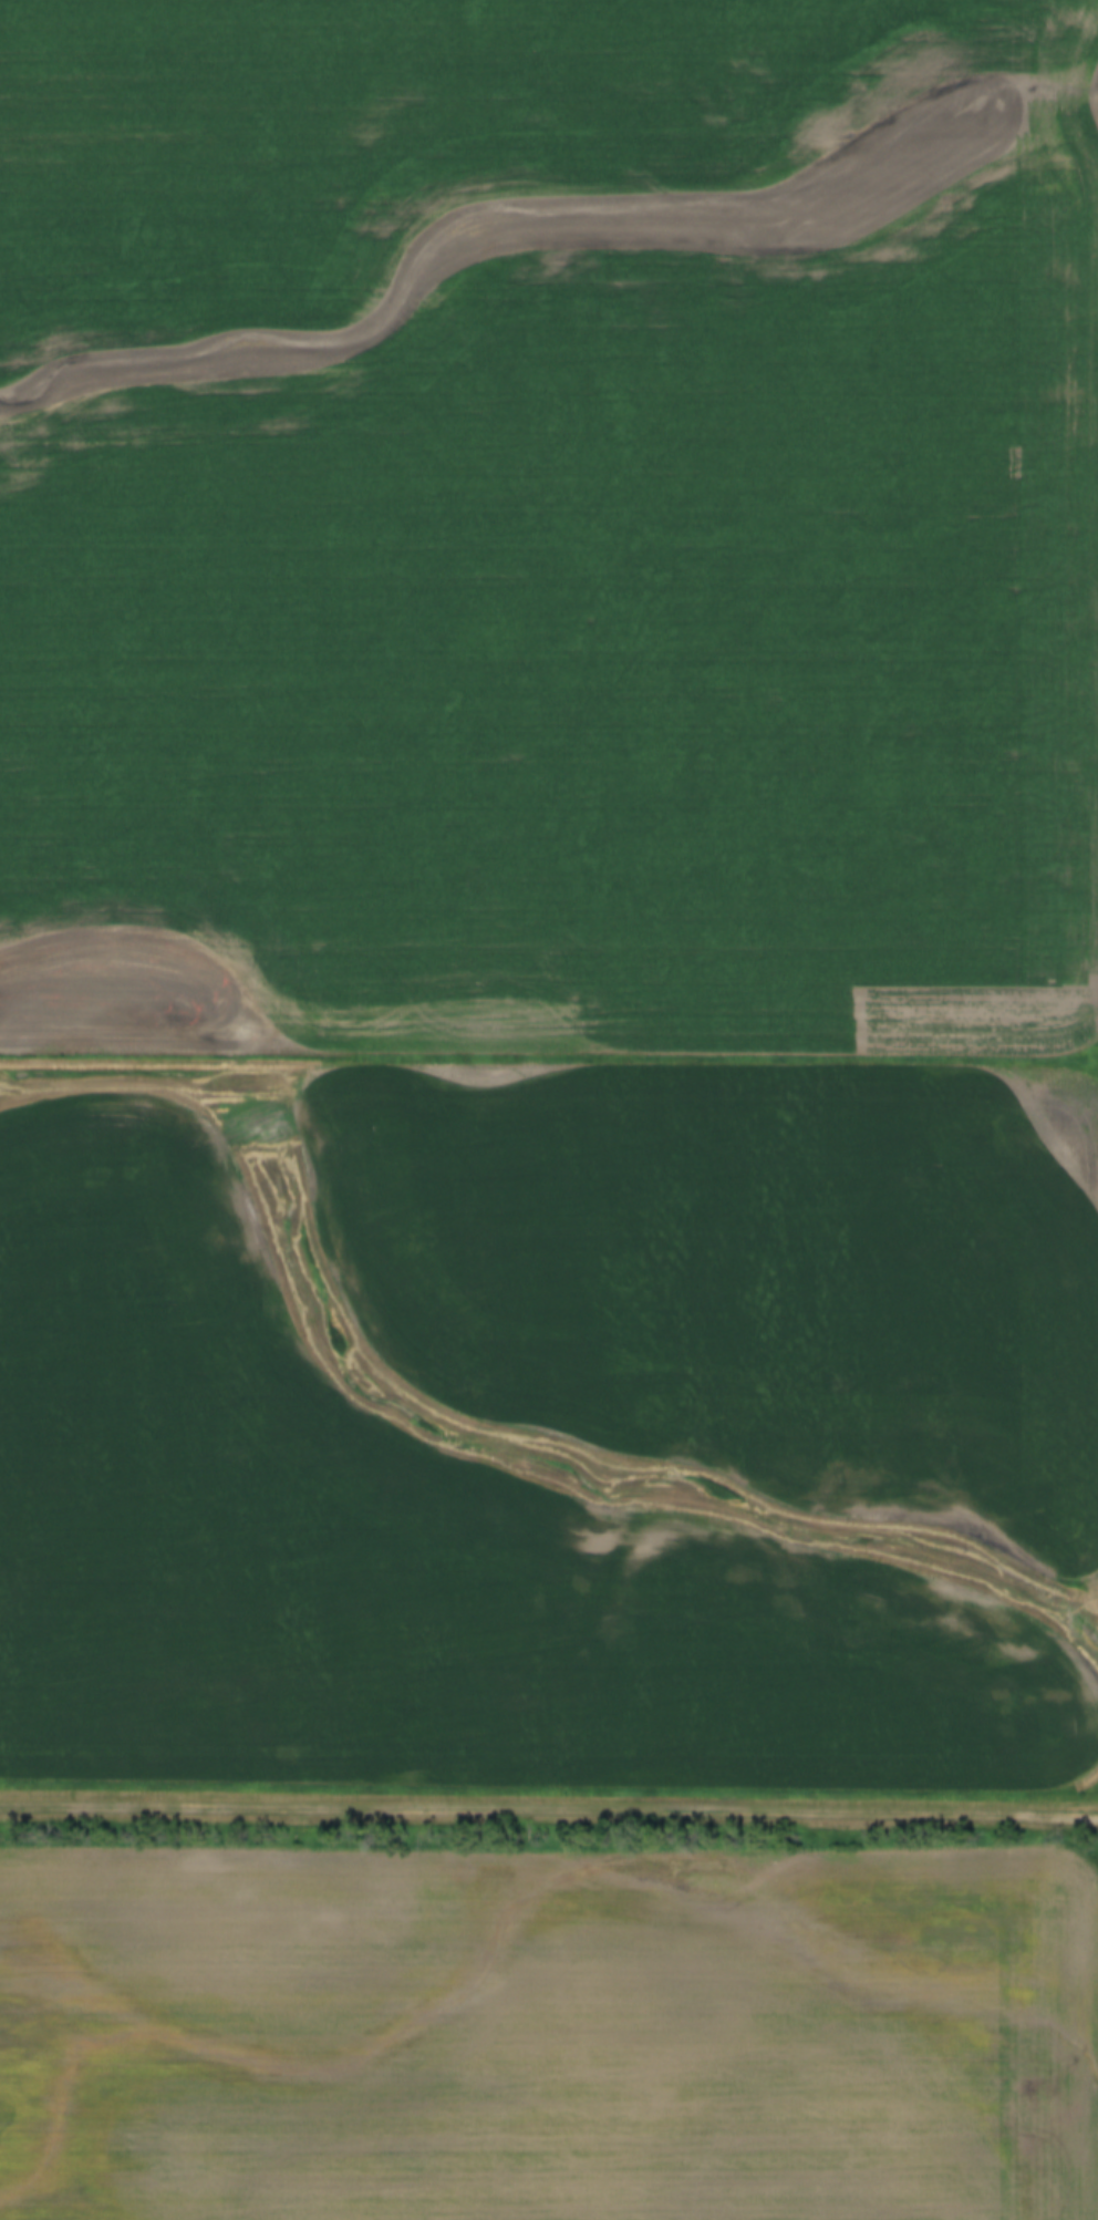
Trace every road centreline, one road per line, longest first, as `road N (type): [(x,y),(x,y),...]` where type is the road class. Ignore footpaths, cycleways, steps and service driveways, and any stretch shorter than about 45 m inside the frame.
road 1 (track): [(1097,1818),(487,1803),(0,1803)]

